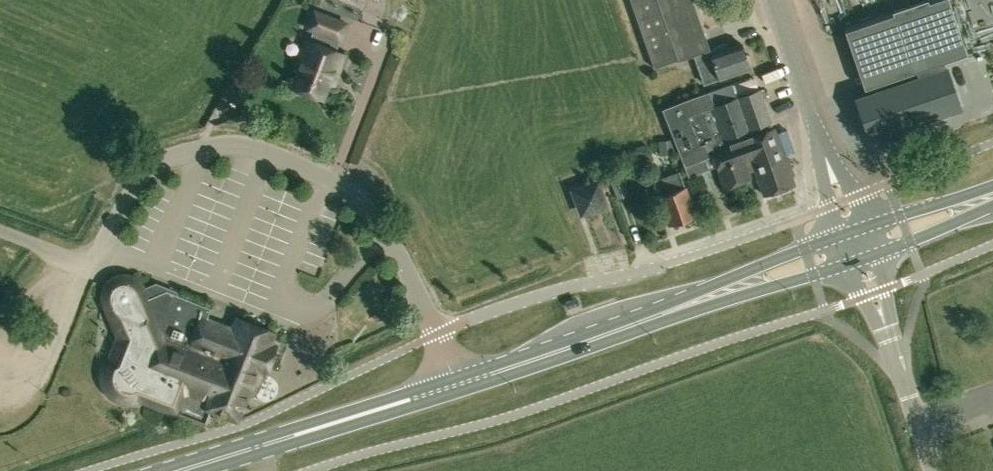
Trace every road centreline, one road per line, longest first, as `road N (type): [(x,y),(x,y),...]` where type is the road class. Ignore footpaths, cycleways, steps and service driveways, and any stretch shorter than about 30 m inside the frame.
road 1 (unclassified): [(440,331),(409,263),(373,213),(298,162),(252,146),(153,166),(93,270),(0,232)]
road 2 (primary): [(181,470),(458,384)]
road 3 (tertiary): [(853,233),(774,0)]
road 4 (unclassified): [(666,263),(560,288),(440,331)]
road 5 (primary): [(458,384),(679,306)]
road 6 (tertiary): [(938,470),(862,256)]
road 7 (primary): [(679,306),(775,286),(862,256)]
road 8 (primary): [(853,233),(679,306)]
road 9 (primary): [(992,185),(853,233)]
road 10 (primary): [(862,256),(992,203)]

